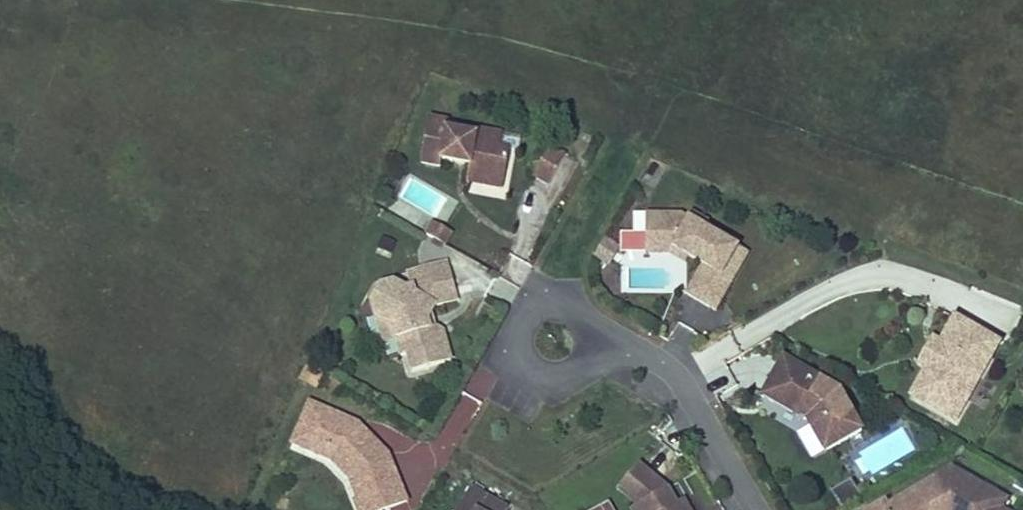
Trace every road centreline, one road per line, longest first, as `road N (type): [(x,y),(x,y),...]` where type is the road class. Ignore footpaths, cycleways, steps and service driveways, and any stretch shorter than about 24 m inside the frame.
road 1 (unclassified): [(759,509),(685,380),(662,360),(633,348),(555,340)]

